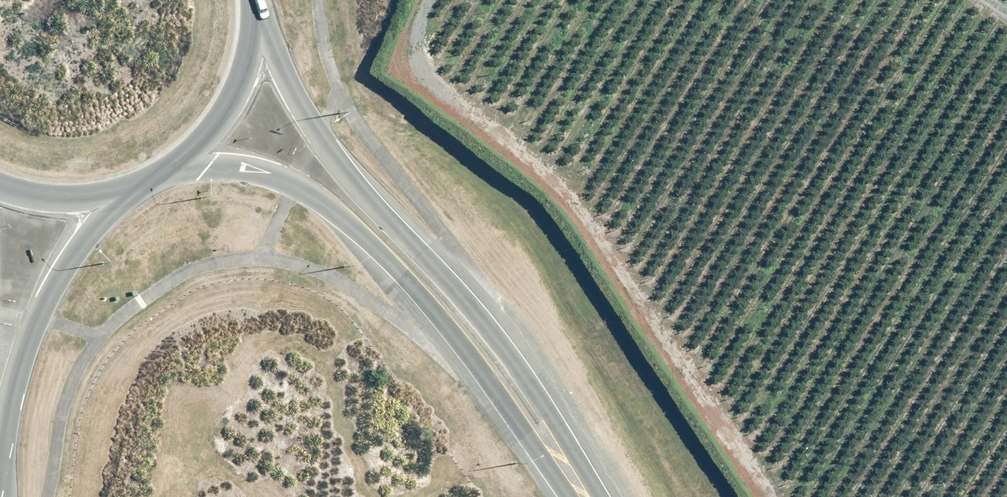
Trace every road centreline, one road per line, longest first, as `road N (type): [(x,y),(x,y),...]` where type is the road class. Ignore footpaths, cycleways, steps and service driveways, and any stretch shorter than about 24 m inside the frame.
road 1 (secondary): [(255,11),(295,92),(356,185),(490,324),(555,414),(589,496)]
road 2 (secondary): [(584,496),(403,274),(350,223),(294,184),(254,171),(170,169)]
road 3 (trunk): [(119,191),(40,319),(12,401),(0,476)]
road 4 (trunk): [(255,11),(241,84),(199,145),(170,169)]
road 5 (trunk): [(119,191),(65,199),(0,185)]

